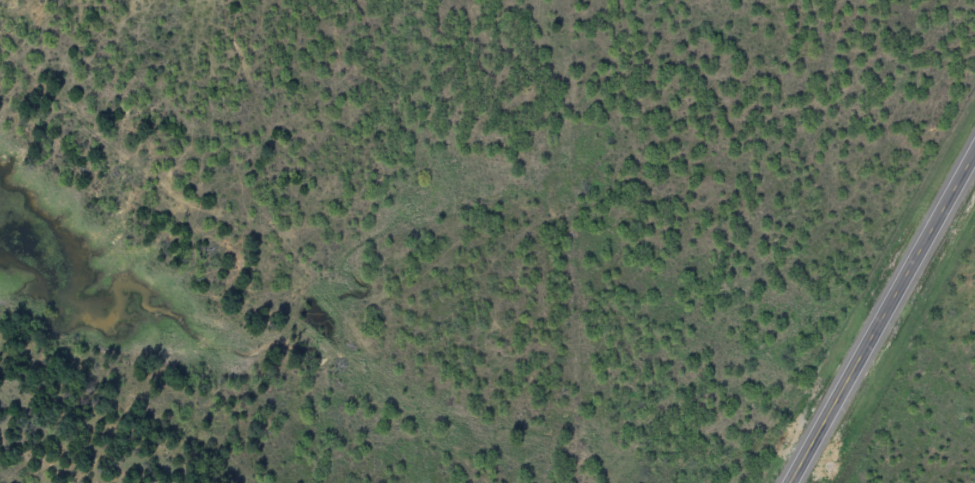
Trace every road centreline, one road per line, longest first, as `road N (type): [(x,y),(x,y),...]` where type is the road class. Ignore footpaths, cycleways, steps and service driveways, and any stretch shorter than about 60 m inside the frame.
road 1 (primary): [(788,482),(974,150)]

